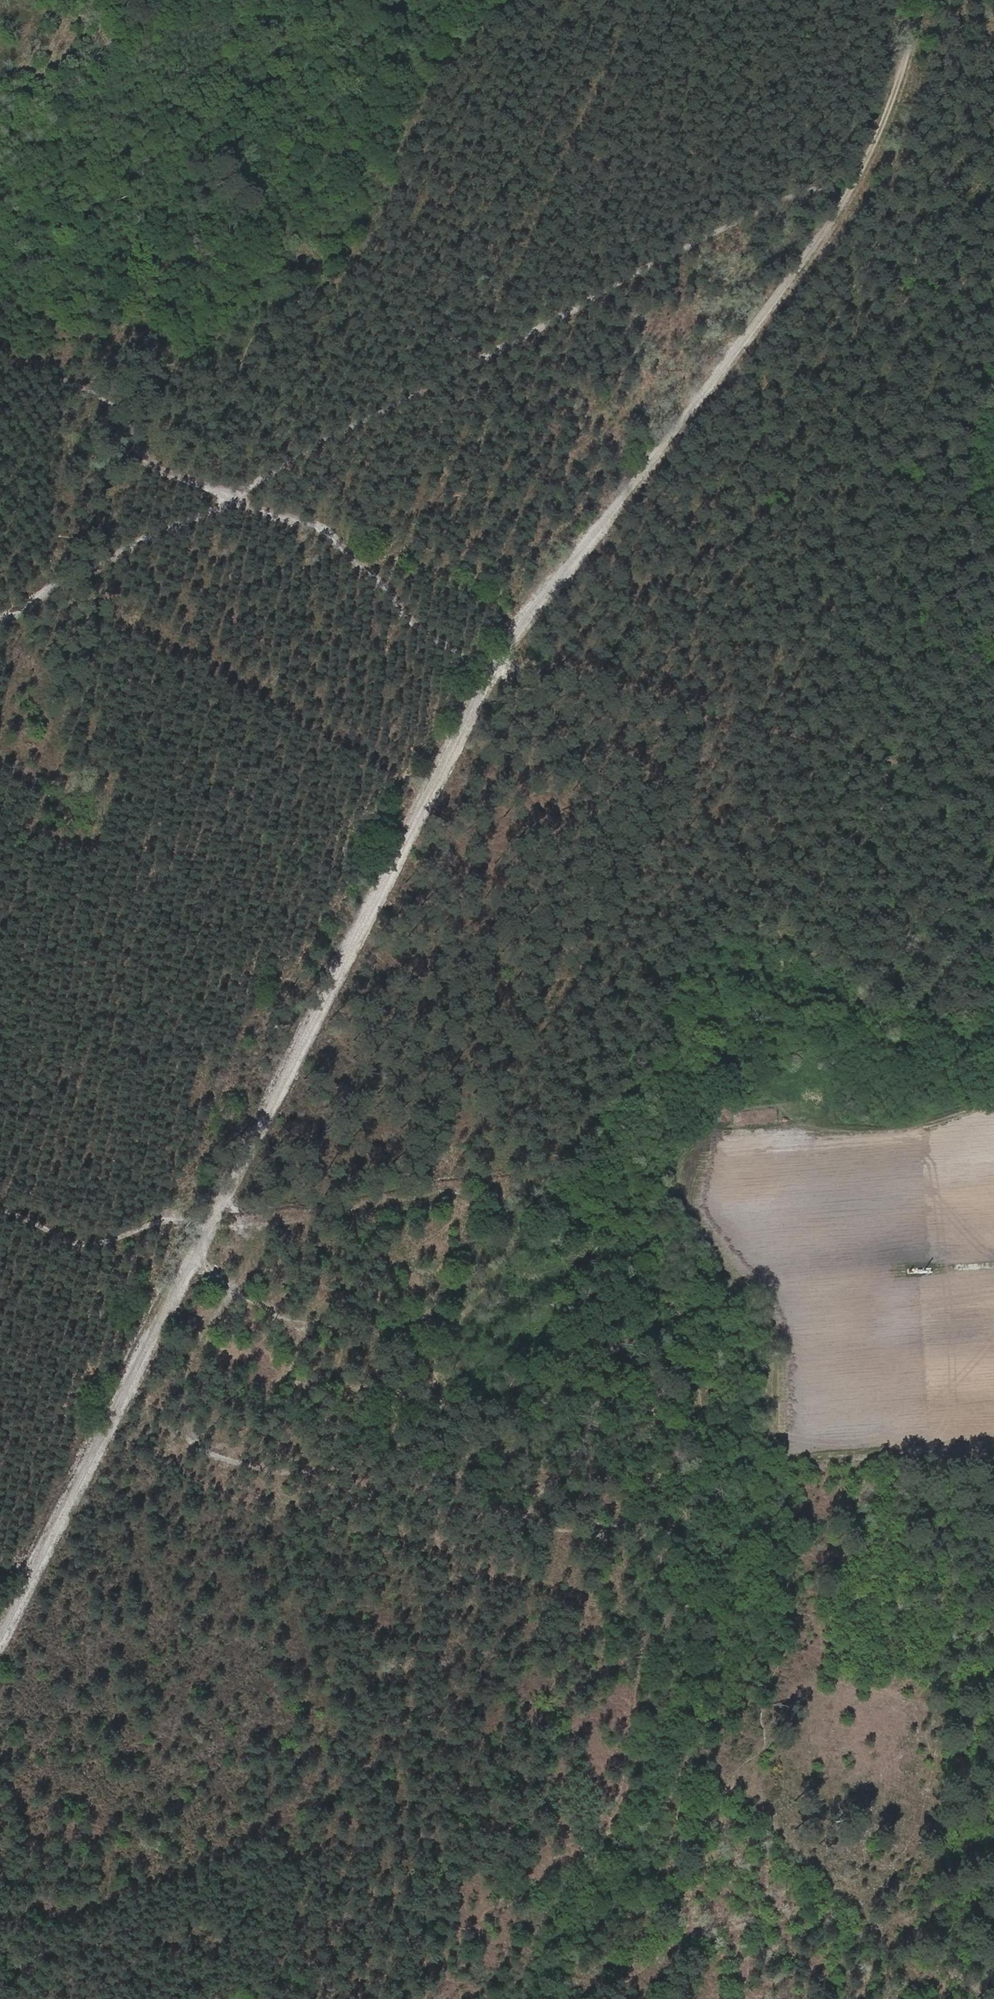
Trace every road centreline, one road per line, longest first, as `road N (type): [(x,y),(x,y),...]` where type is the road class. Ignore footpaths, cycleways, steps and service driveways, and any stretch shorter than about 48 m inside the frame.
road 1 (track): [(920,0),(906,76),(854,192),(517,633),(0,1637)]
road 2 (track): [(993,1099),(916,1128),(749,1130),(709,1144),(703,1198),(772,1314),(777,1453),(993,1442)]
road 3 (track): [(912,1447),(920,1501),(962,1590),(993,1634)]

